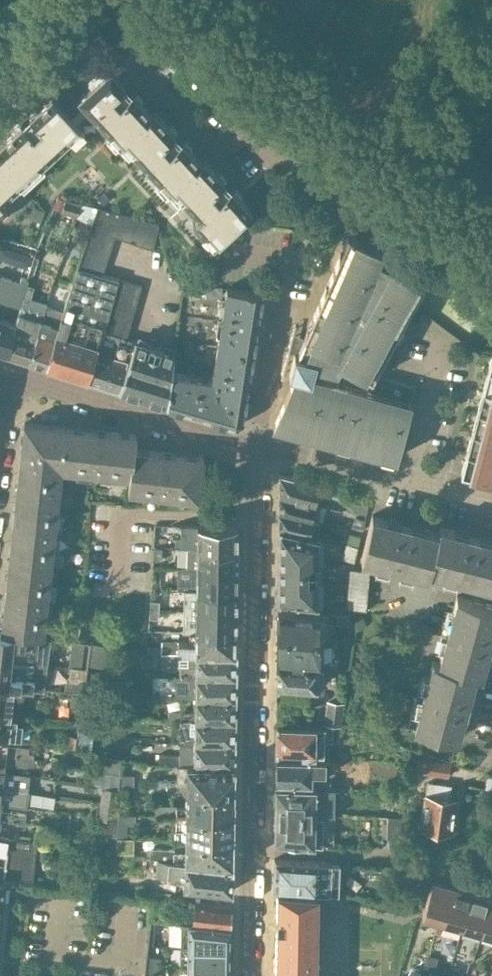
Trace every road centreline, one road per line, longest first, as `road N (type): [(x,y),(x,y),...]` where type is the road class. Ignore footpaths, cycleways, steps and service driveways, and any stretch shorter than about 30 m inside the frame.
road 1 (residential): [(253,975),(259,452)]
road 2 (residential): [(279,154),(334,211),(290,265),(259,452)]
road 3 (residential): [(279,154),(247,132),(215,148),(142,72),(166,21),(91,0)]
road 4 (residential): [(259,452),(15,378)]
road 5 (residential): [(409,481),(309,455),(259,452)]
road 6 (residential): [(409,481),(443,337)]
road 7 (residential): [(0,94),(62,35),(83,0)]

